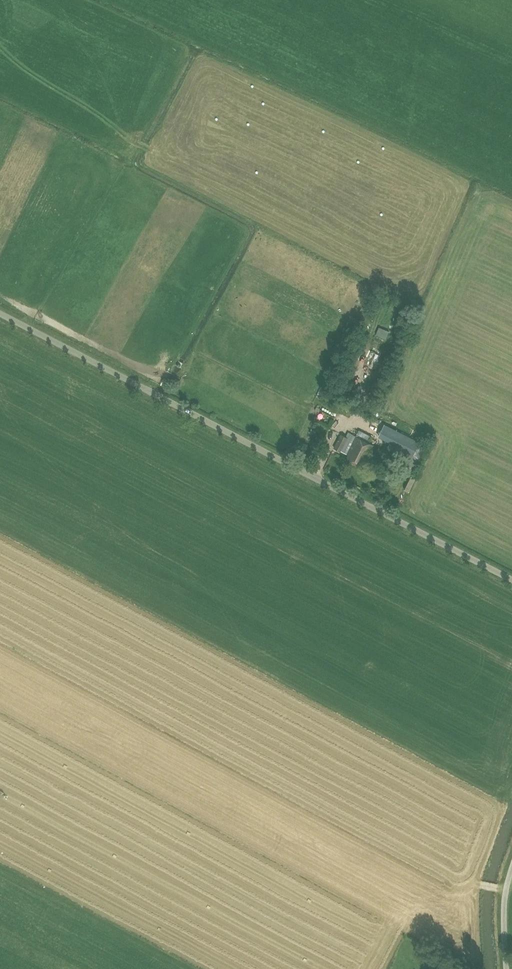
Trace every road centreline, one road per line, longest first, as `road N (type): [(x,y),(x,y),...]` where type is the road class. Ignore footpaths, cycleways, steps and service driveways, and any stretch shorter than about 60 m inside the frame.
road 1 (unclassified): [(511,578),(0,313)]

